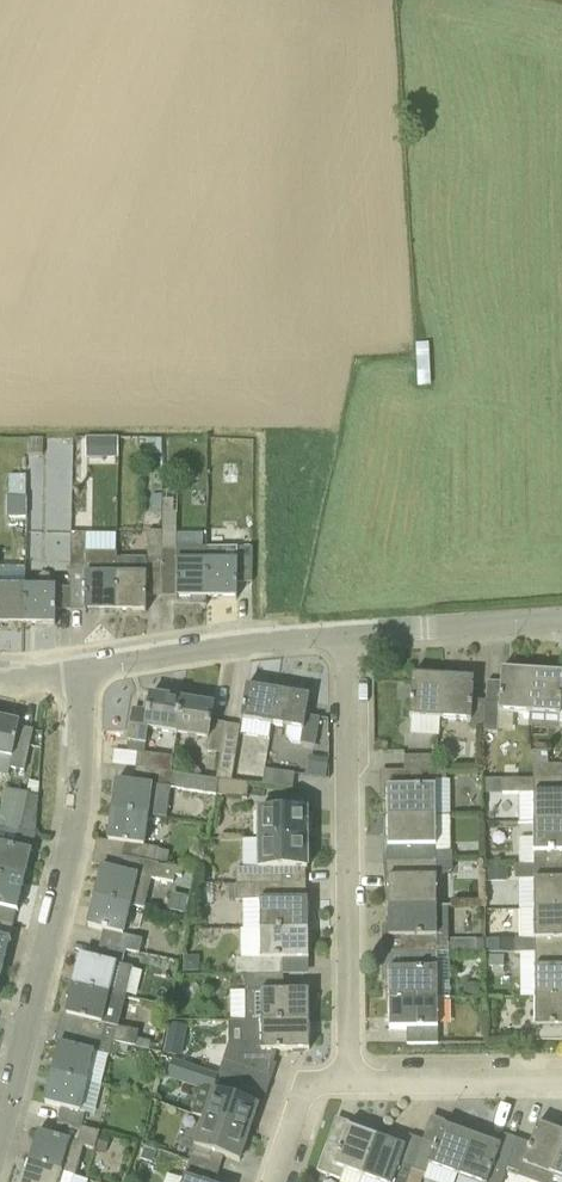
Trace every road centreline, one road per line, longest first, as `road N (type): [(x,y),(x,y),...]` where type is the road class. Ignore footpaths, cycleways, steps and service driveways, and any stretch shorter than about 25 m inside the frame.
road 1 (residential): [(0,1128),(76,825),(84,767),(80,668)]
road 2 (residential): [(350,1079),(350,629)]
road 3 (residential): [(80,668),(165,648),(350,629)]
road 4 (residential): [(350,629),(561,617)]
road 5 (residential): [(350,1079),(561,1083)]
road 6 (residential): [(277,1181),(309,1087),(350,1079)]

